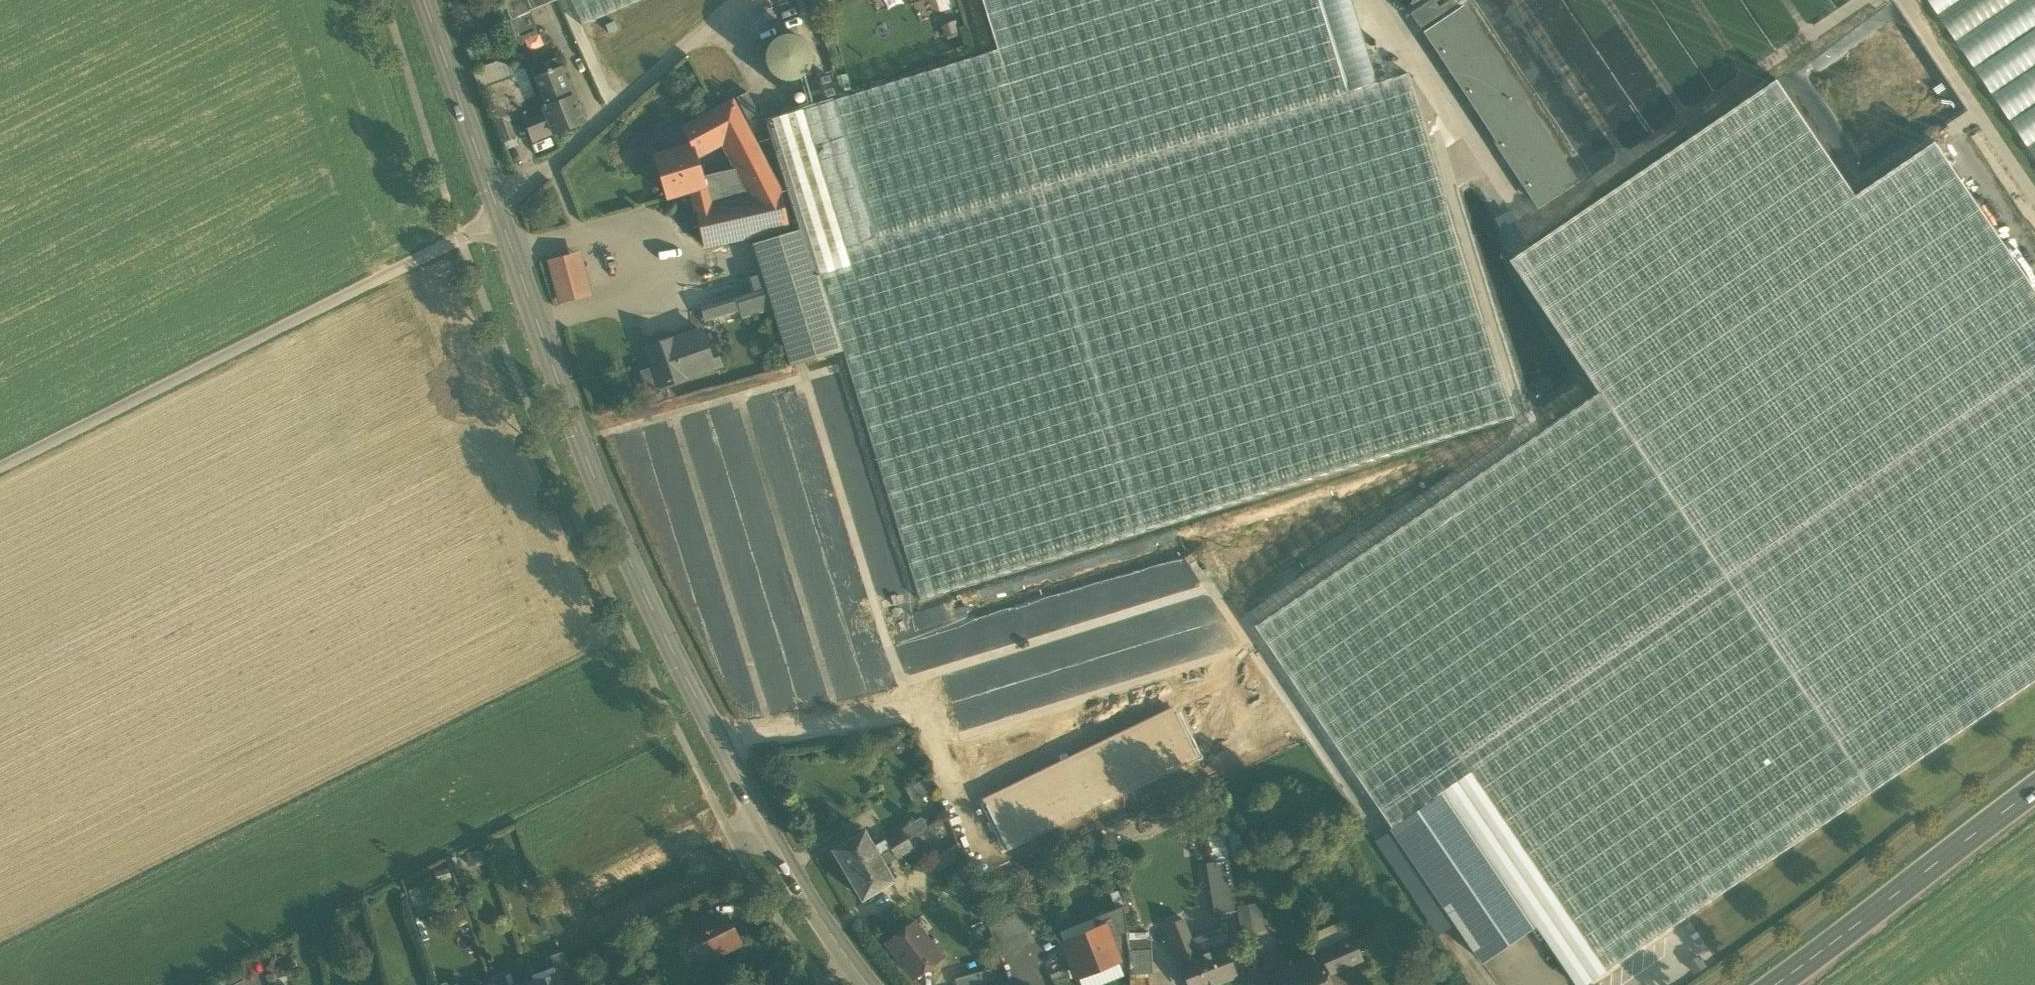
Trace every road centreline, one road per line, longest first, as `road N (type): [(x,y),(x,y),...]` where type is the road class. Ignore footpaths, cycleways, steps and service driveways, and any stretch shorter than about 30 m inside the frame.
road 1 (secondary): [(423,0),(642,596),(799,887),(867,984)]
road 2 (track): [(0,468),(499,214)]
road 3 (tertiary): [(1774,984),(2034,790)]

